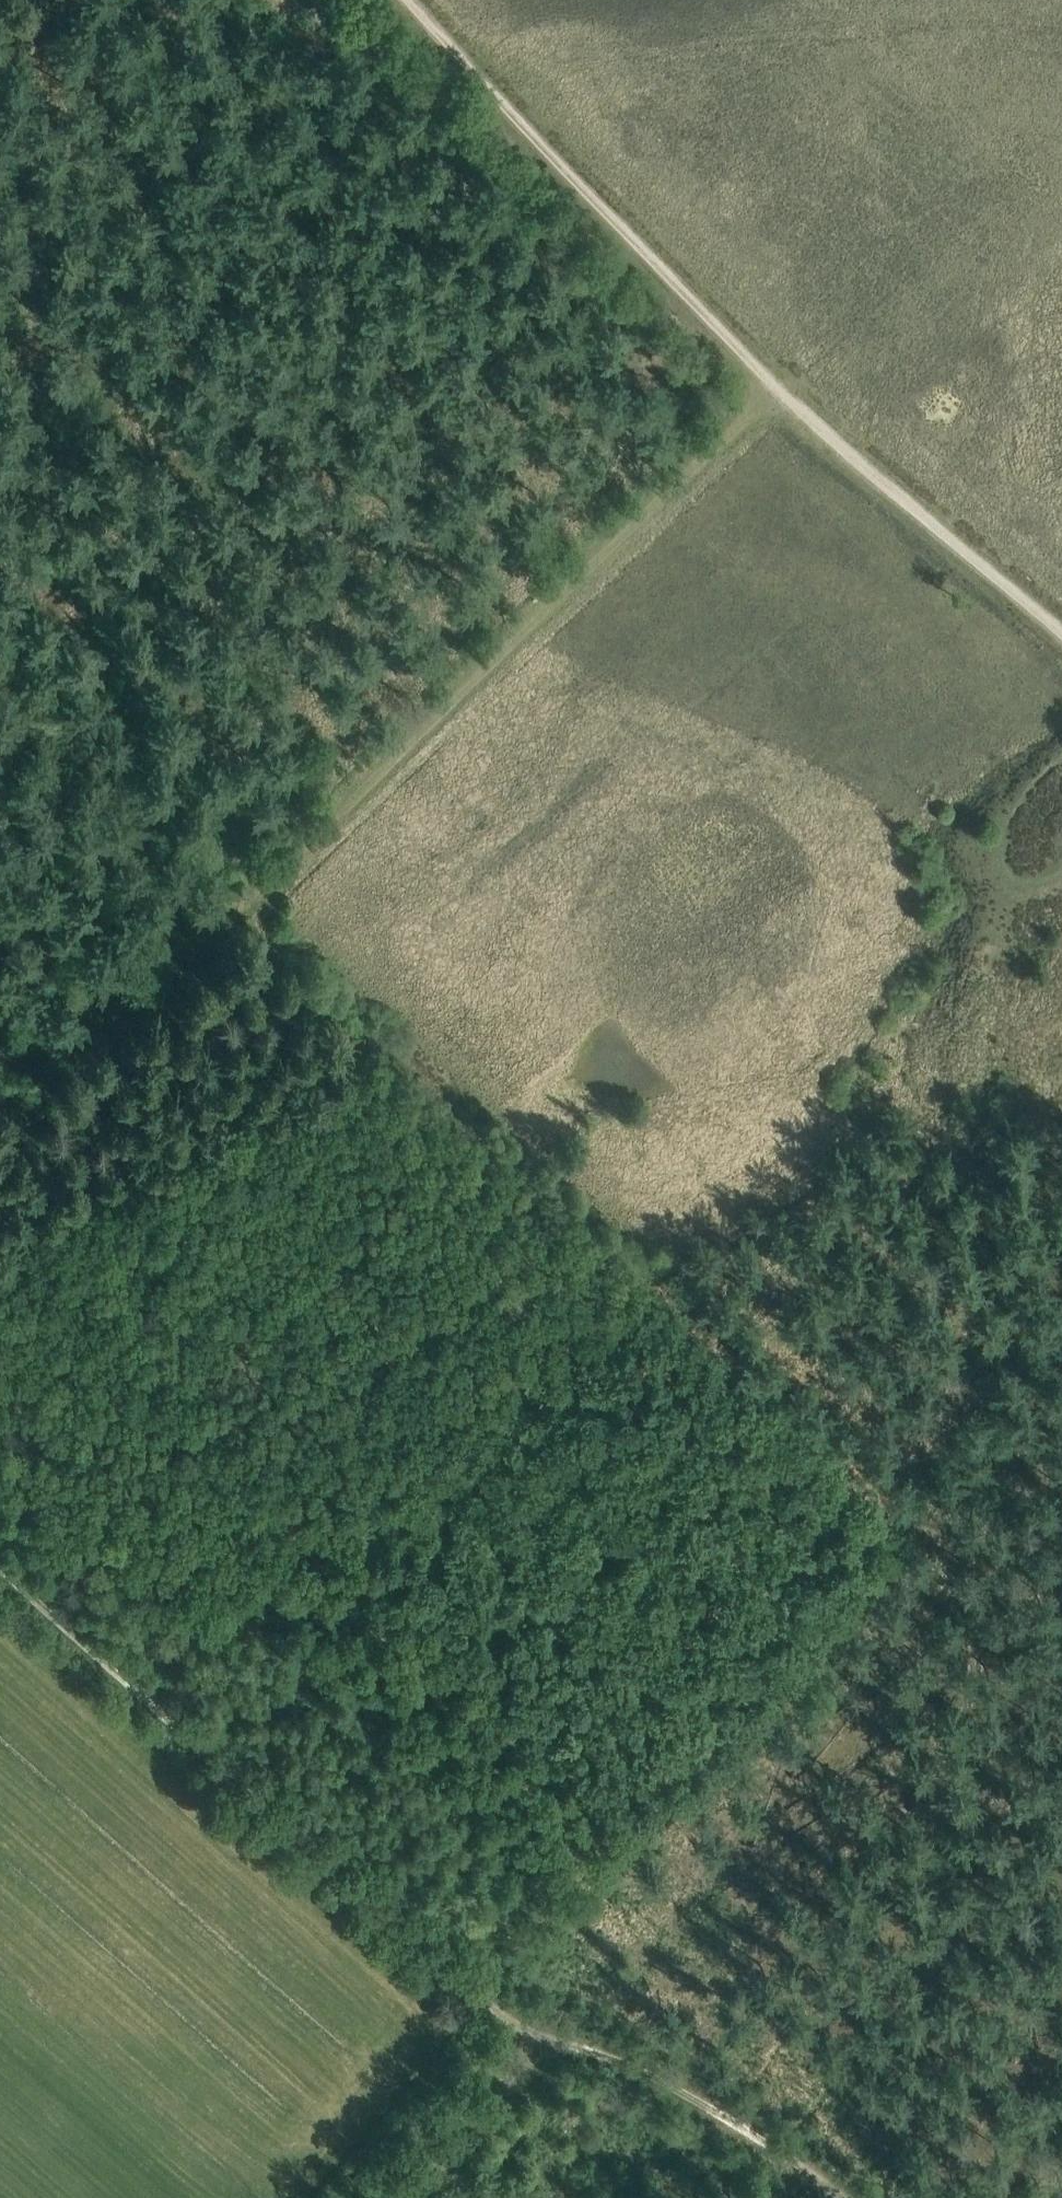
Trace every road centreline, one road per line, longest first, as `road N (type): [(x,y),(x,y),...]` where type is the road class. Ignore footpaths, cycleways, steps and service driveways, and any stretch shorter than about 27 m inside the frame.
road 1 (track): [(0,1055),(49,1038),(169,972),(249,909),(773,392)]
road 2 (track): [(405,0),(773,392),(1061,639)]
road 3 (track): [(540,2041),(493,2012),(0,1567)]
road 4 (track): [(824,2197),(665,2087),(540,2041)]
road 5 (track): [(408,2197),(540,2041)]

